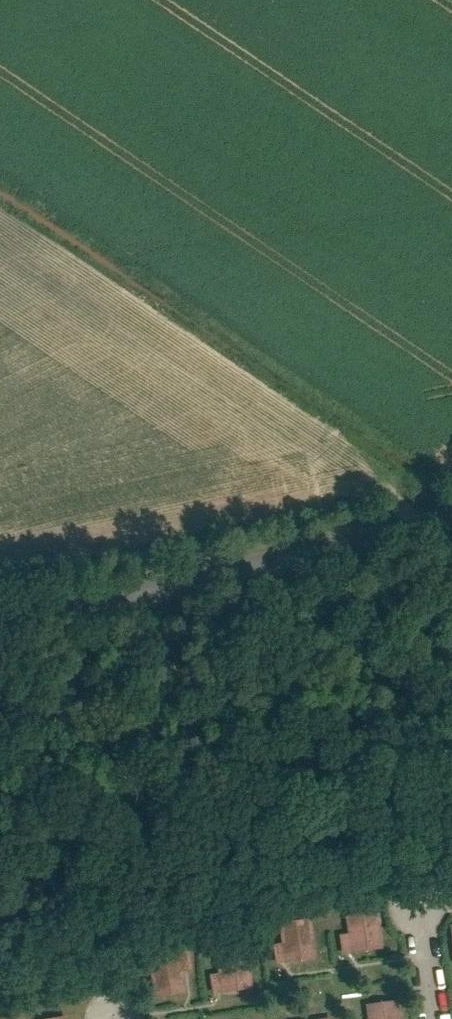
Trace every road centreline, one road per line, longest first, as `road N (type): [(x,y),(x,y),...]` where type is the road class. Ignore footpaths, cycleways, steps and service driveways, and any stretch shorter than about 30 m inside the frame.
road 1 (unclassified): [(451,518),(0,620)]

